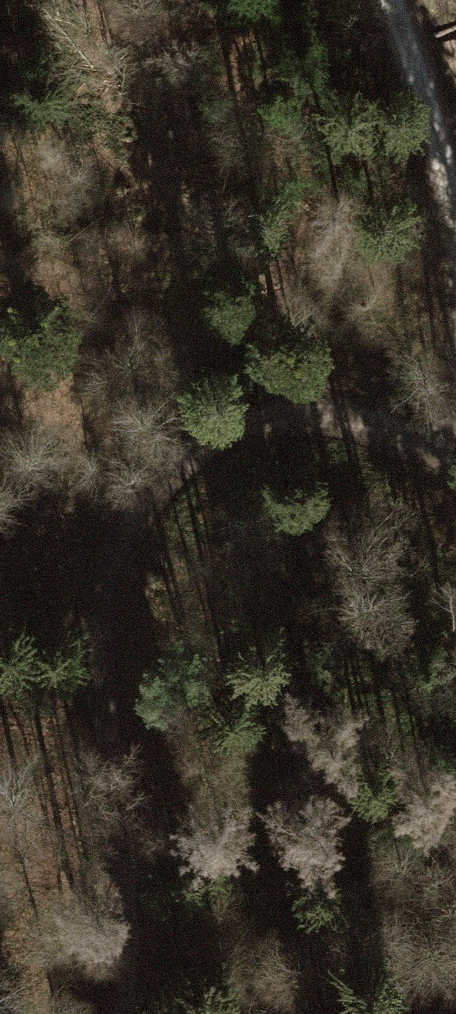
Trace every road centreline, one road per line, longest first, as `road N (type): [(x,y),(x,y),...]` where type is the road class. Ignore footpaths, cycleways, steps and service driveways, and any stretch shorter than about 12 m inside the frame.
road 1 (track): [(455,442),(298,415),(211,435),(117,536),(96,650),(116,826),(124,977),(117,1013)]
road 2 (track): [(455,203),(397,0)]

